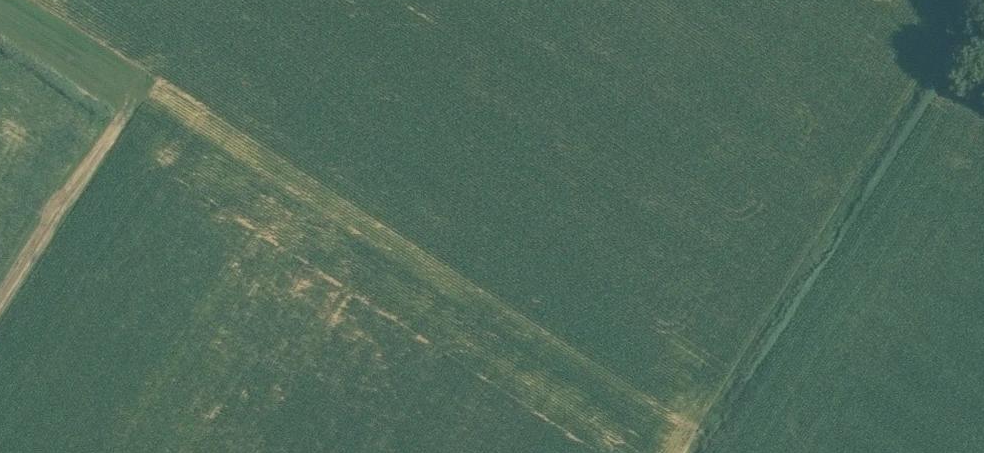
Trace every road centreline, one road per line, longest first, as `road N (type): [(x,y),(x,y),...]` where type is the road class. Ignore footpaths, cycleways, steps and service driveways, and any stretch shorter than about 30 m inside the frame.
road 1 (track): [(126,101),(0,300)]

